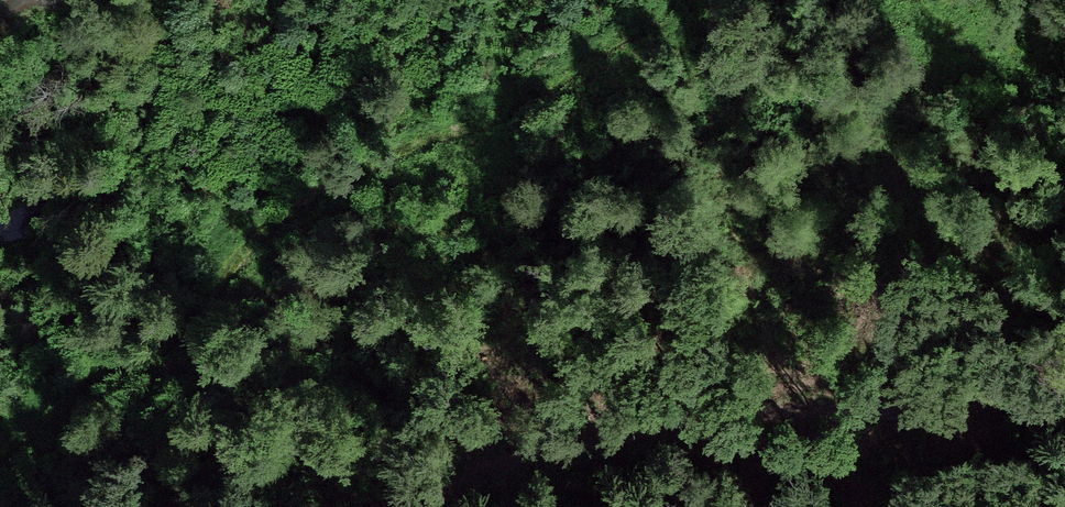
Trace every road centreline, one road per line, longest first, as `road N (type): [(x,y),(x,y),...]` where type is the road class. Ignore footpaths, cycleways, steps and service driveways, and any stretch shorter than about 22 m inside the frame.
road 1 (track): [(0,465),(97,377),(181,331),(244,248),(330,180),(382,150),(516,99),(664,0)]
road 2 (track): [(425,506),(480,469),(534,447),(749,414),(985,405),(1064,389)]

